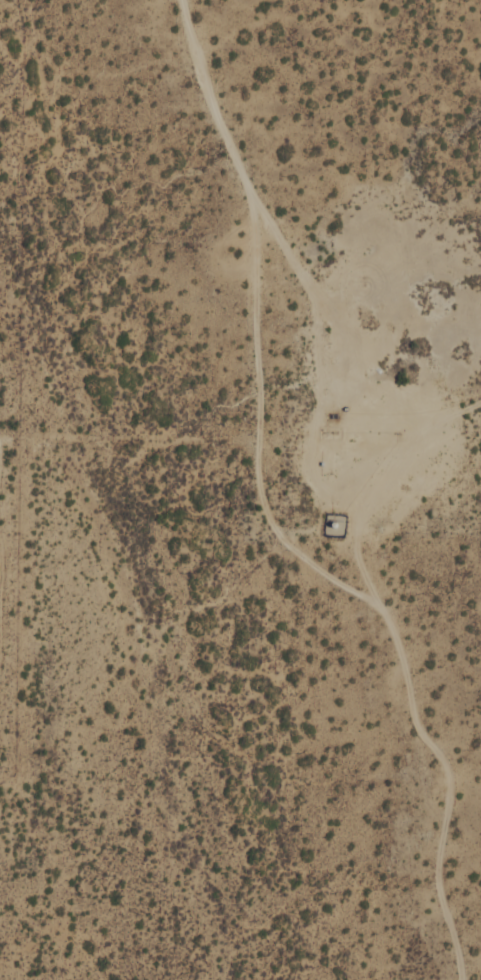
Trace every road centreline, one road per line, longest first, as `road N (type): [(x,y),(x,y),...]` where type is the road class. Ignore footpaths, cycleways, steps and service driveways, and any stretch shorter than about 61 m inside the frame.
road 1 (residential): [(463,979),(438,875),(448,769),(416,721),(388,617),(352,552),(323,532),(276,530),(263,503),(248,185)]
road 2 (residential): [(184,0),(203,82),(248,185),(320,297)]
road 3 (residential): [(480,404),(326,493),(323,532)]
road 4 (residential): [(276,530),(383,611)]

